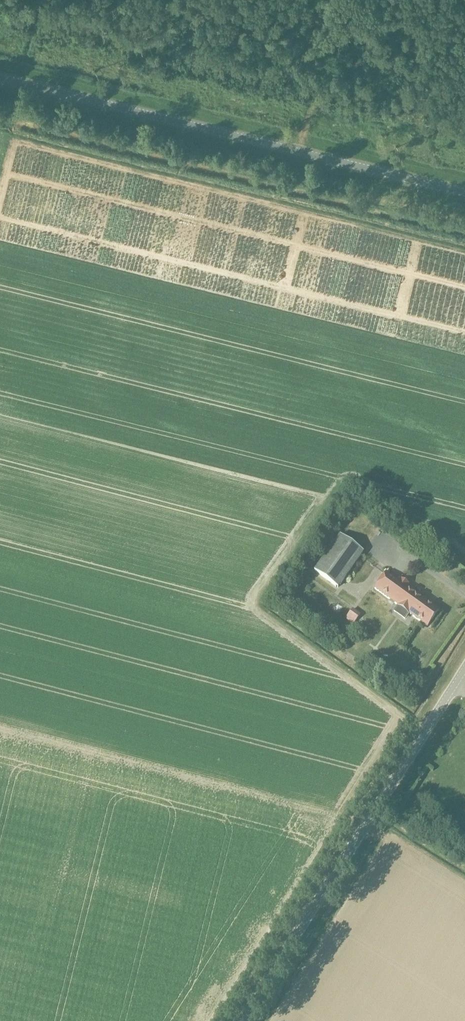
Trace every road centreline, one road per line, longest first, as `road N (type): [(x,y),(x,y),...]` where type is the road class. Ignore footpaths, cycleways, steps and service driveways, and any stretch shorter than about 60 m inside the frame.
road 1 (tertiary): [(464,193),(0,78)]
road 2 (unclassified): [(242,1020),(464,669)]
road 3 (track): [(299,152),(350,0)]

